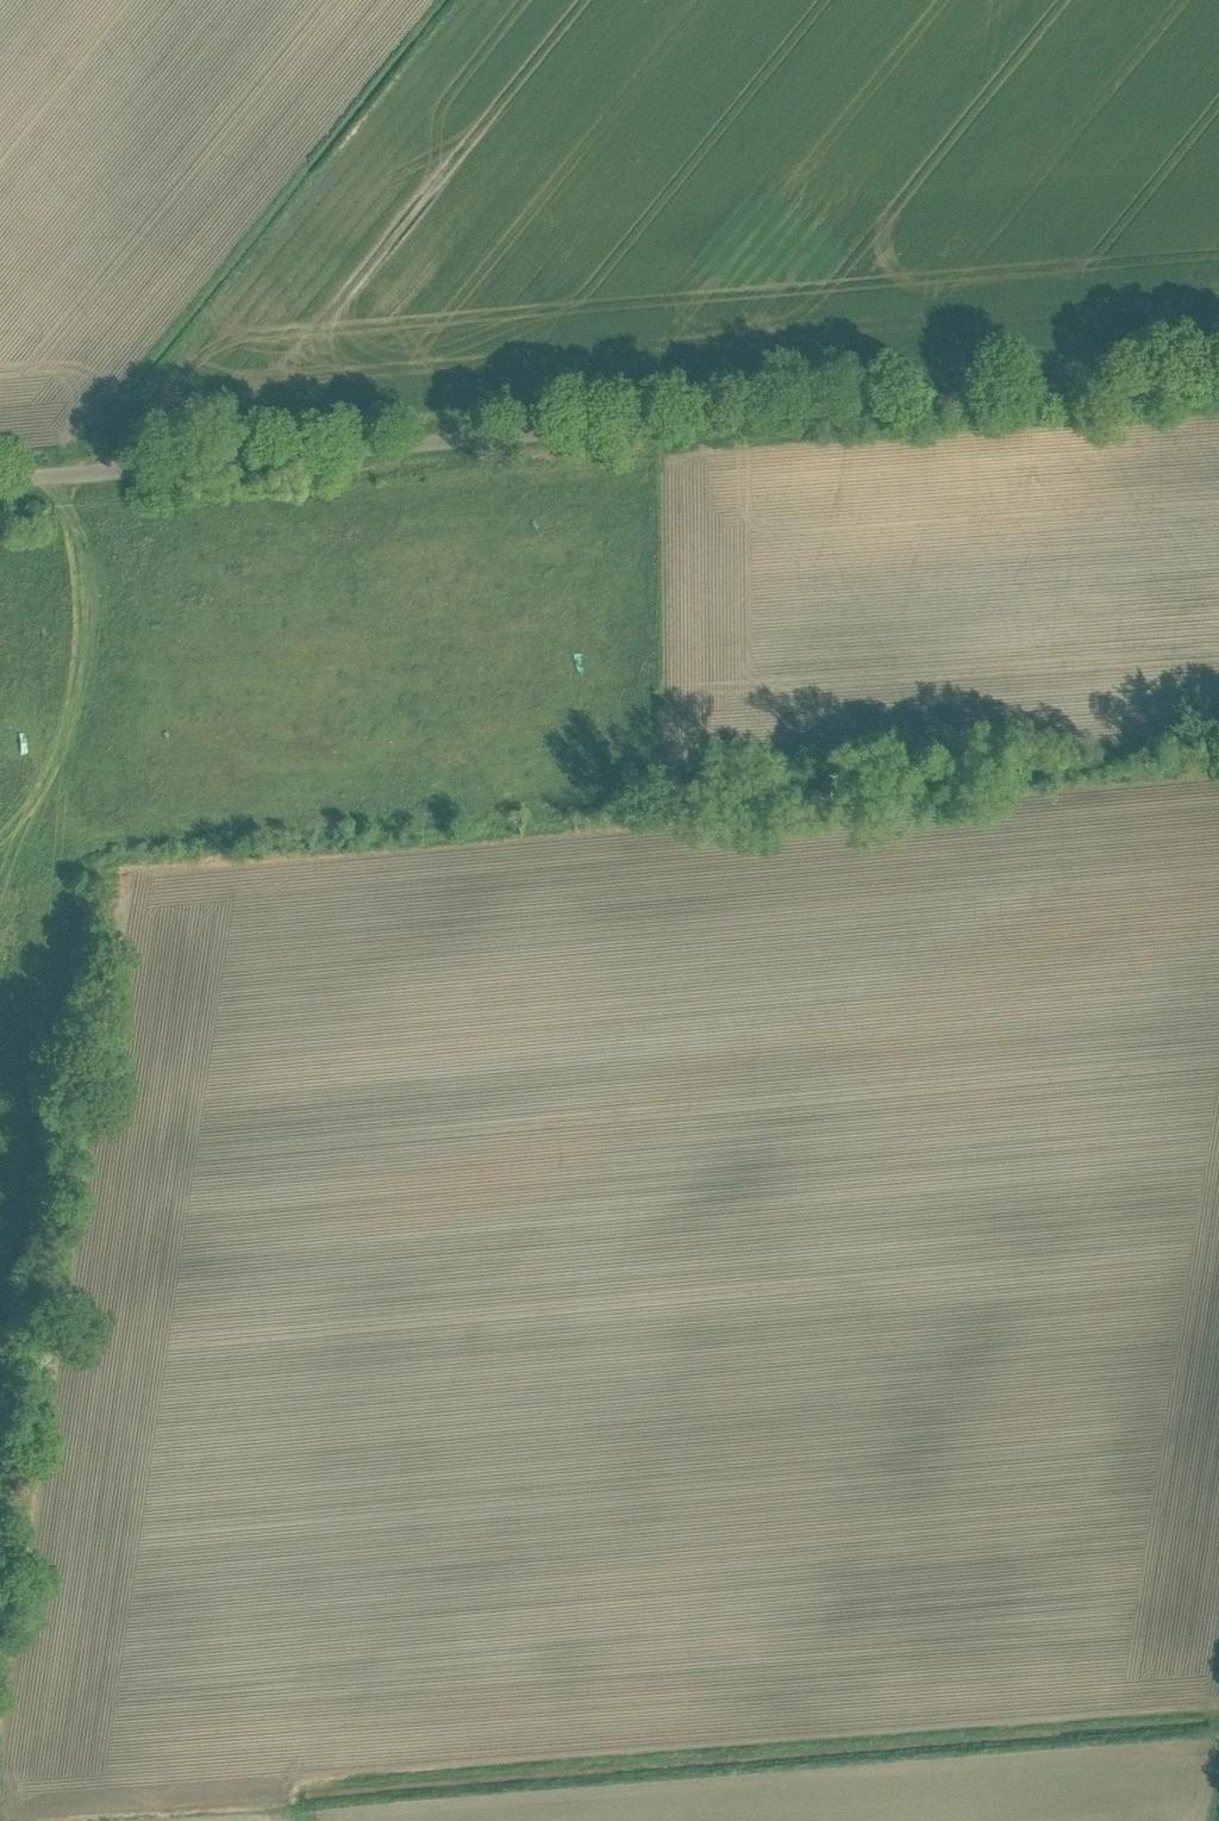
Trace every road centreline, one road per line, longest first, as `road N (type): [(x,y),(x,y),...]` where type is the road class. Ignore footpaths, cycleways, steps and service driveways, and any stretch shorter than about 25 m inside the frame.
road 1 (unclassified): [(0,482),(1218,379)]

